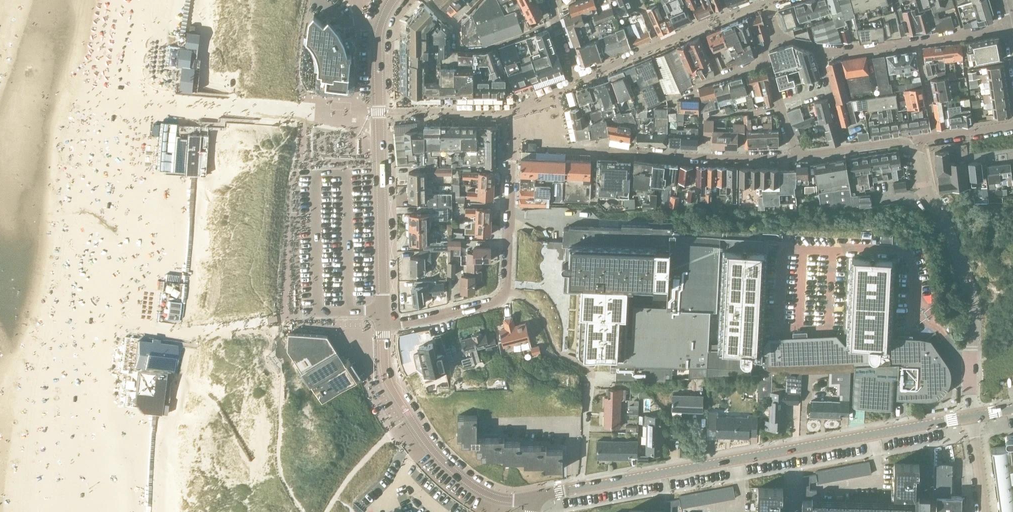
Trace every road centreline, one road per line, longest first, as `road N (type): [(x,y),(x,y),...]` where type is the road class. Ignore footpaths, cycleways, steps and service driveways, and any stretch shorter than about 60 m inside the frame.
road 1 (secondary): [(536,496),(973,417)]
road 2 (secondary): [(385,328),(379,34),(393,0)]
road 3 (residential): [(973,417),(977,299),(925,174),(922,138)]
road 4 (residential): [(385,328),(504,298),(506,154)]
road 5 (secondary): [(536,496),(492,496),(436,453),(390,382),(385,328)]
road 6 (residential): [(573,151),(801,155)]
road 7 (residential): [(765,5),(578,78)]
road 8 (residential): [(817,47),(848,50),(1011,25)]
road 9 (track): [(151,328),(0,324)]

